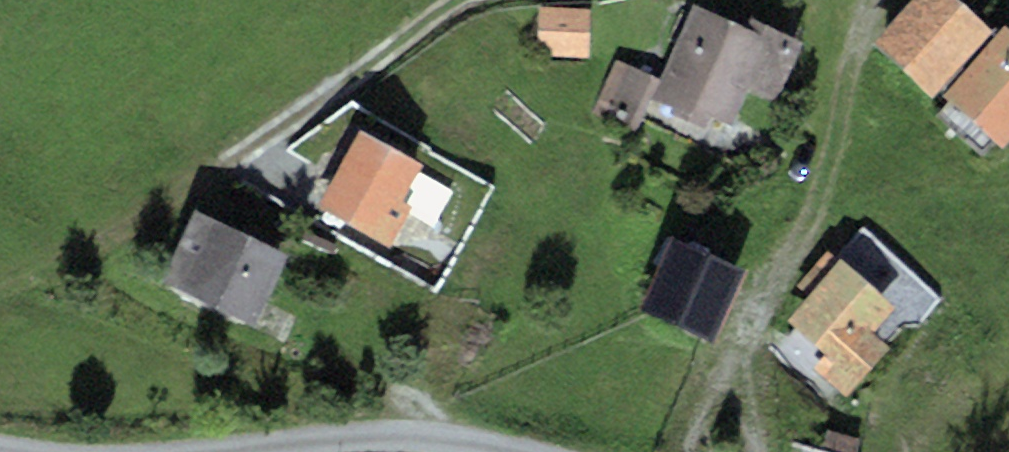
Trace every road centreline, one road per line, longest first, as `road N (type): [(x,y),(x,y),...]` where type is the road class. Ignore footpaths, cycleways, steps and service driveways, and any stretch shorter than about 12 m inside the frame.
road 1 (unclassified): [(501,451),(337,431),(186,451)]
road 2 (track): [(219,171),(460,0)]

